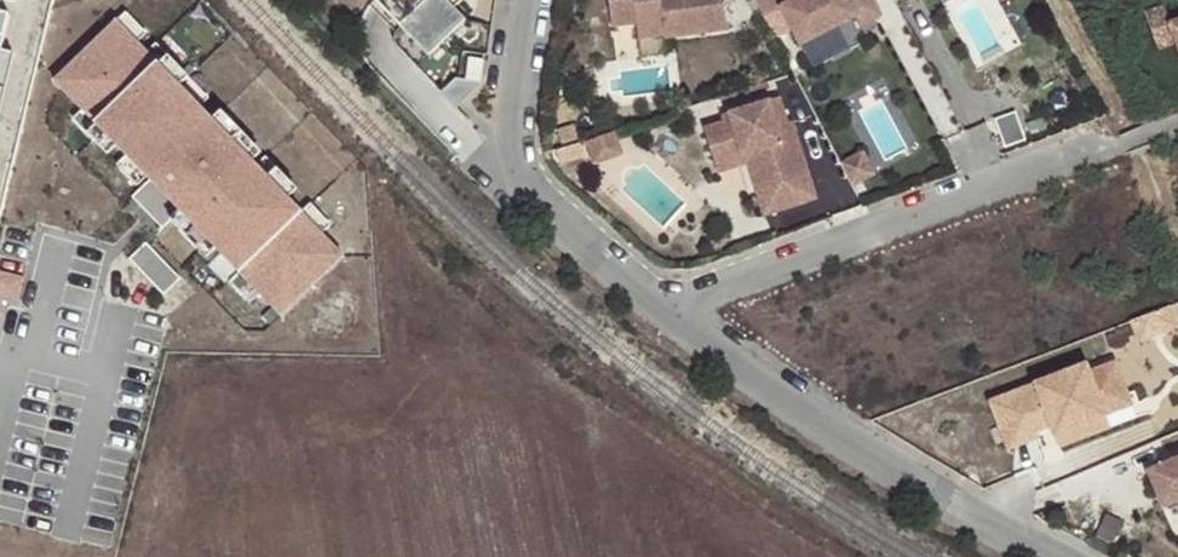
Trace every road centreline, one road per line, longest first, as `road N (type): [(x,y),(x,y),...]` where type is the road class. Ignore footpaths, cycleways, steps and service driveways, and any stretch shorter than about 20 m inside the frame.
road 1 (residential): [(1177,120),(672,313)]
road 2 (residential): [(672,313),(780,397),(1045,556)]
road 3 (residential): [(528,0),(518,172),(566,230),(672,313)]

